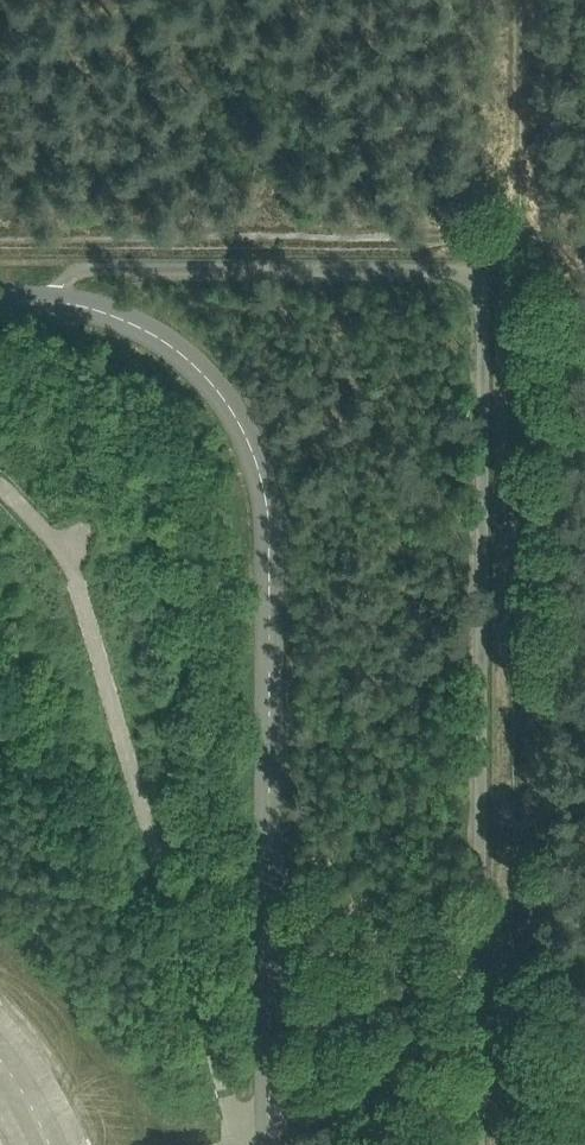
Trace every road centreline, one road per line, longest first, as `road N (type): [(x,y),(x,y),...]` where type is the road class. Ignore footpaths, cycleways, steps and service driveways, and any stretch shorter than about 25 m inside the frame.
road 1 (unclassified): [(271,1144),(272,565),(257,462),(209,374),(125,312),(55,292),(0,292)]
road 2 (track): [(523,237),(521,1144)]
road 3 (track): [(523,237),(0,239)]
road 4 (track): [(523,0),(523,237)]

